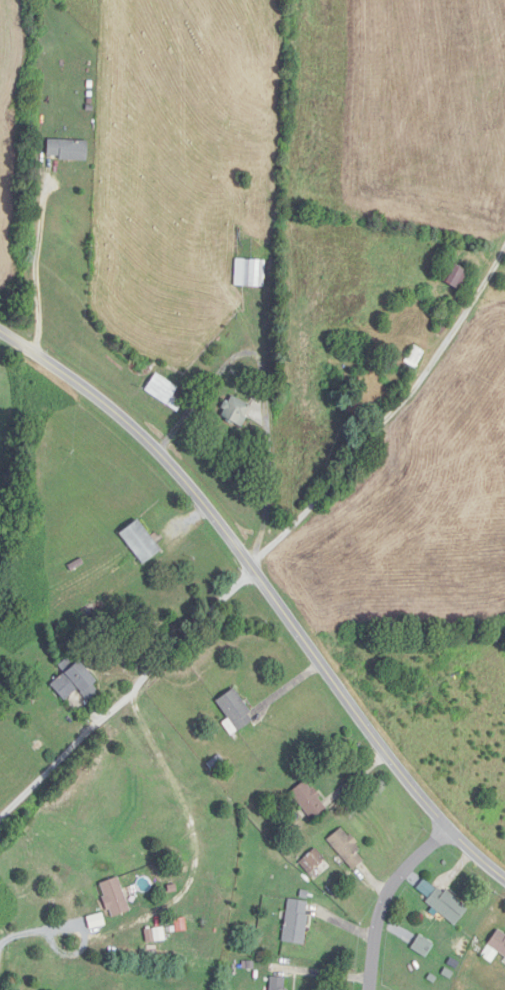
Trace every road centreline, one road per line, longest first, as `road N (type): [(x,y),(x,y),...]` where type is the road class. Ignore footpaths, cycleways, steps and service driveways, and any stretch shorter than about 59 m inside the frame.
road 1 (residential): [(504,878),(415,789),(159,451),(0,330)]
road 2 (residential): [(0,811),(253,569)]
road 3 (residential): [(369,989),(389,884),(449,827)]

